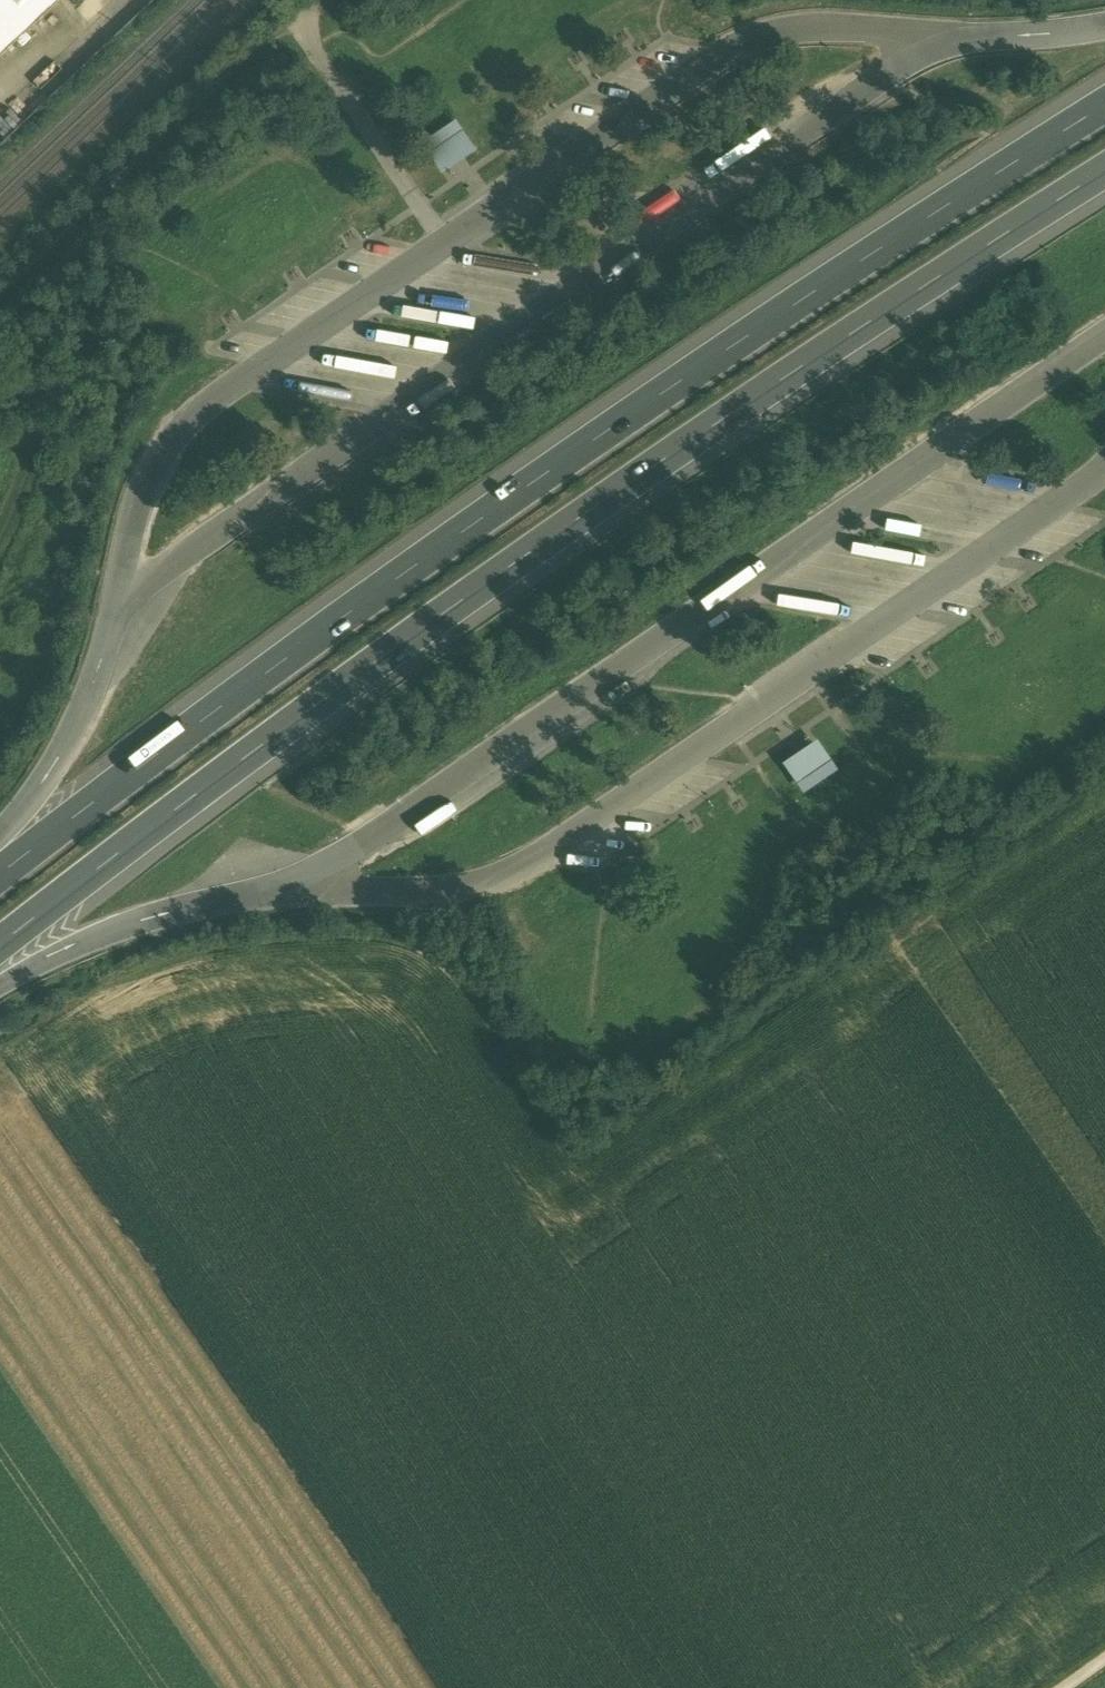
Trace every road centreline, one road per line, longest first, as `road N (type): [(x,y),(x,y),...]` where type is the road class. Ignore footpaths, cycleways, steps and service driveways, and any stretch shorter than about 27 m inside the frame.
road 1 (motorway): [(0,945),(502,571),(1104,166)]
road 2 (motorway): [(1104,103),(430,549),(0,874)]
road 3 (motorway): [(0,980),(165,913)]

